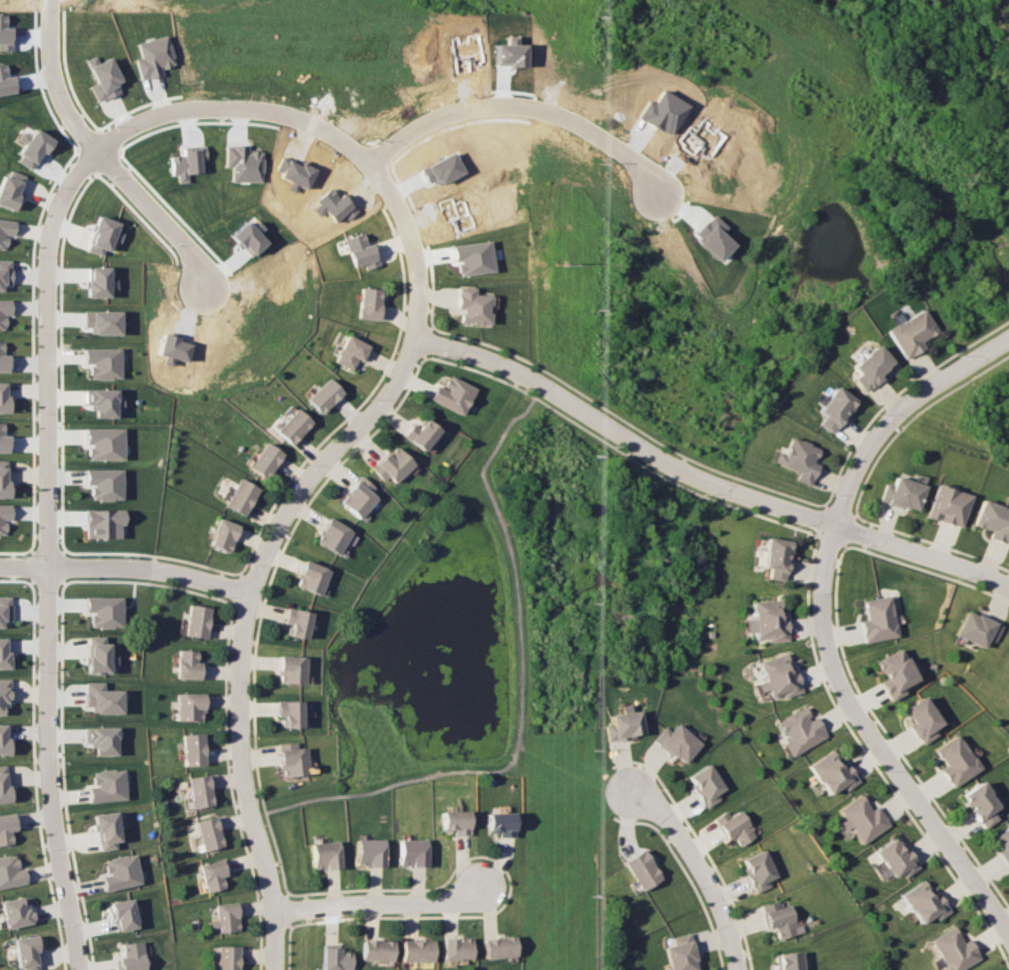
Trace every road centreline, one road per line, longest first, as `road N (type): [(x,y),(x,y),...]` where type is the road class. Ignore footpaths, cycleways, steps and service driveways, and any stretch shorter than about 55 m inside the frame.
road 1 (residential): [(418,272),(414,339),(398,377),(375,411),(322,458),(277,526),(248,594),(239,754),(278,929),(279,969)]
road 2 (residential): [(1008,937),(989,895),(833,668),(822,601),(830,528),(870,448),(1008,337)]
road 3 (track): [(541,386),(483,473),(501,518),(519,631),(520,732),(509,766),(250,814)]
road 4 (residential): [(1008,589),(703,480),(499,364),(414,339)]
road 5 (residential): [(66,193),(49,257),(48,755)]
road 6 (residential): [(66,193),(103,143),(157,114),(246,108),(311,125),(364,163),(397,211),(418,272)]
road 7 (residential): [(364,163),(417,123),(476,107),(522,107),(583,131),(658,192)]
road 8 (residential): [(248,594),(153,571),(0,567)]
road 9 (residential): [(630,785),(704,873),(739,969)]
road 10 (residential): [(82,969),(57,851),(48,755)]
road 11 (residential): [(483,883),(461,900),(274,911)]
road 12 (residential): [(96,153),(204,275)]

